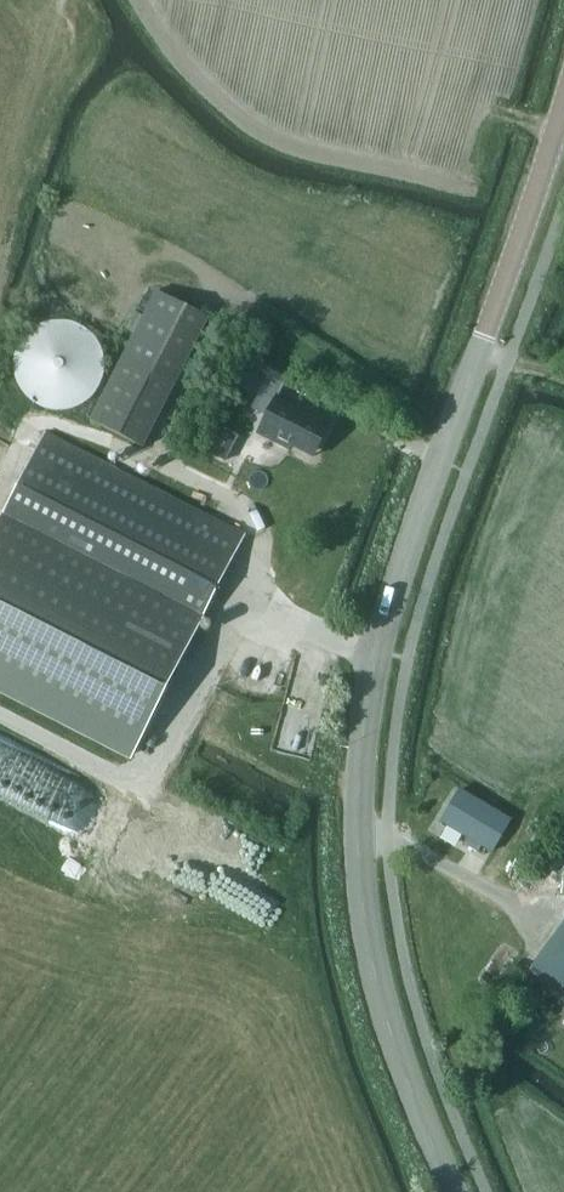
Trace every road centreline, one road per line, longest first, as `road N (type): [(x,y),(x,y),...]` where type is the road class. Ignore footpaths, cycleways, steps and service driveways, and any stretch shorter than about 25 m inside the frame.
road 1 (secondary): [(457,1191),(390,1025),(363,897),(371,692),(563,116)]

